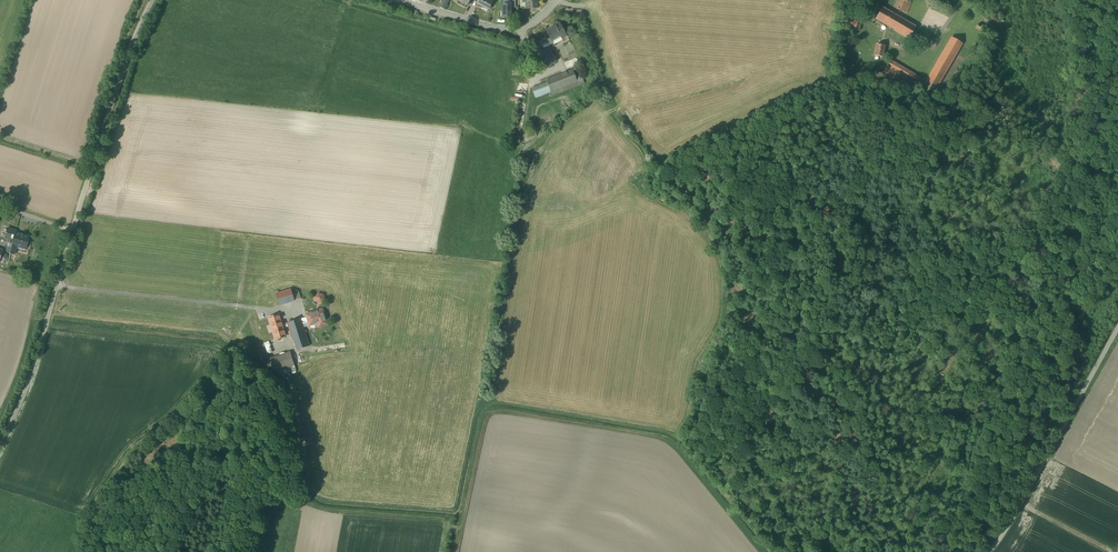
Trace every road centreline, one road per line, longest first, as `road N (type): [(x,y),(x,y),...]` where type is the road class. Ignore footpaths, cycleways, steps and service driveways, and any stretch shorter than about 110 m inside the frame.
road 1 (unclassified): [(150,0),(36,362),(0,446)]
road 2 (unclassified): [(992,551),(1117,326)]
road 3 (residential): [(413,0),(508,26),(548,8)]

